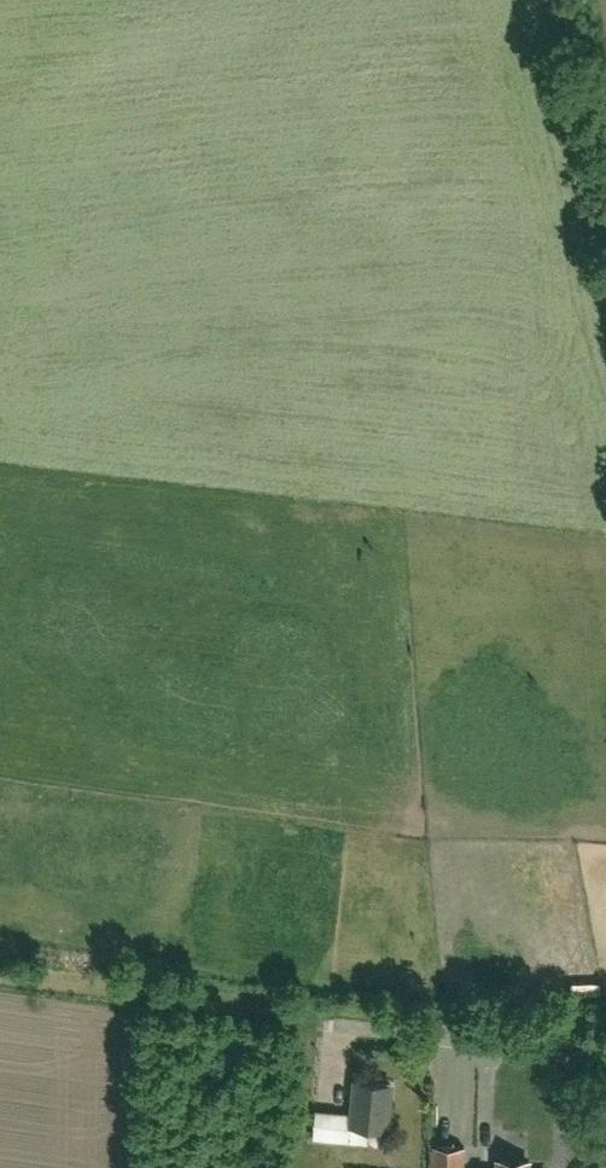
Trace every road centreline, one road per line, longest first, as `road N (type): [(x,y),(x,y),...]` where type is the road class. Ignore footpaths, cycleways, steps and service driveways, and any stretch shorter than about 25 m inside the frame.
road 1 (unclassified): [(605,1060),(330,1020)]

